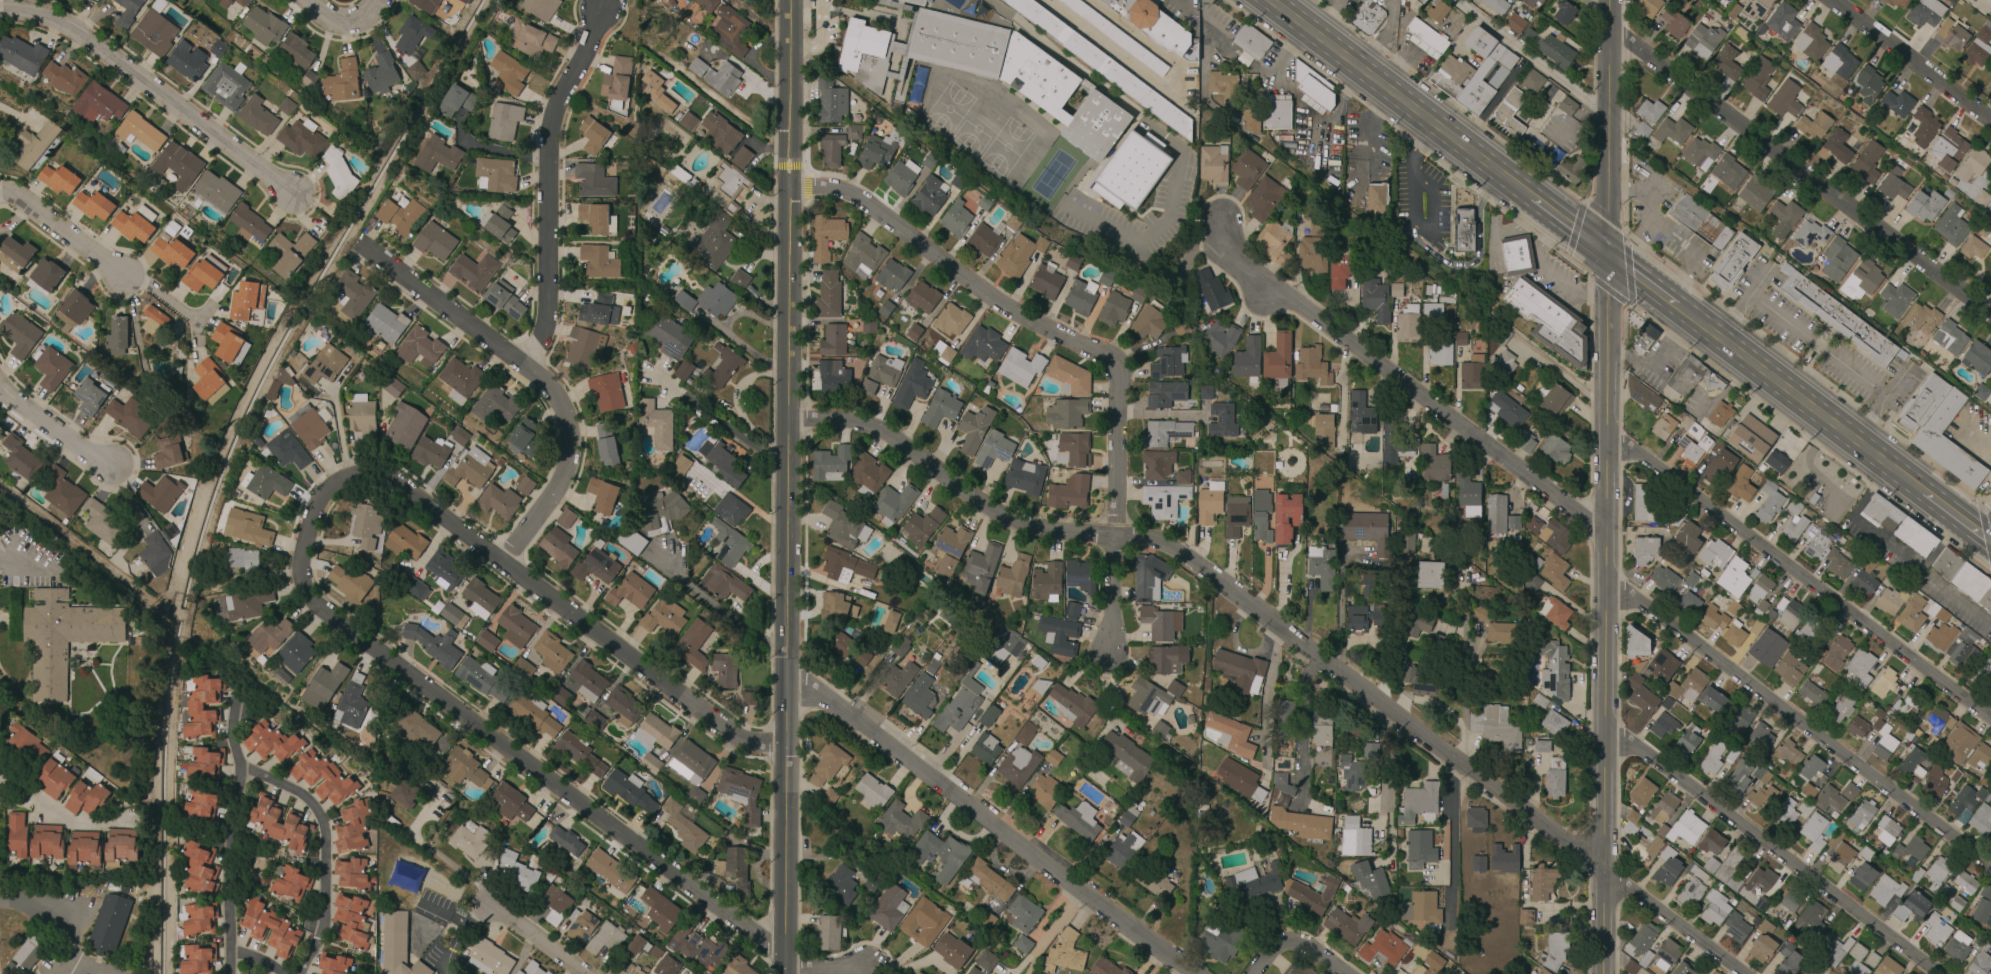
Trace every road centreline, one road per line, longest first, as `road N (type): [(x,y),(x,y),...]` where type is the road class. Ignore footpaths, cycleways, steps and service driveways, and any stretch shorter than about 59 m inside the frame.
road 1 (primary): [(783,973),(789,0)]
road 2 (residential): [(1742,973),(1174,551),(1112,538)]
road 3 (tertiary): [(1601,973),(1610,747),(1605,253)]
road 4 (residential): [(784,744),(735,737),(377,476),(337,480),(318,496),(299,565)]
road 5 (residential): [(783,942),(749,930),(332,622),(312,602),(299,565)]
road 6 (residential): [(1112,538),(1114,367),(1037,327),(856,197),(787,186)]
road 7 (residential): [(1605,530),(1306,310),(1264,291),(1222,250),(1218,222)]
road 8 (residential): [(1191,973),(827,699),(784,686)]
road 9 (residential): [(1990,316),(1608,30)]
road 10 (residential): [(1990,720),(1635,454),(1605,450)]
road 11 (residential): [(1990,867),(1637,603),(1605,601)]
road 12 (residential): [(499,566),(567,465),(564,413),(526,365),(355,242)]
road 13 (residential): [(1937,973),(1640,749),(1610,747)]
road 14 (residential): [(526,365),(546,314),(547,136),(598,10)]
road 15 (residential): [(1112,538),(1019,525),(861,423),(786,418)]
road 16 (residential): [(291,195),(78,34),(29,13),(0,13)]
road 17 (primary): [(1269,0),(1530,196)]
road 18 (primary): [(1677,307),(1922,491)]
road 19 (residential): [(1605,253),(1608,0)]
road 20 (residential): [(1990,121),(1828,0)]
road 21 (residential): [(0,194),(29,205),(123,275)]
road 22 (residential): [(107,471),(0,388)]

